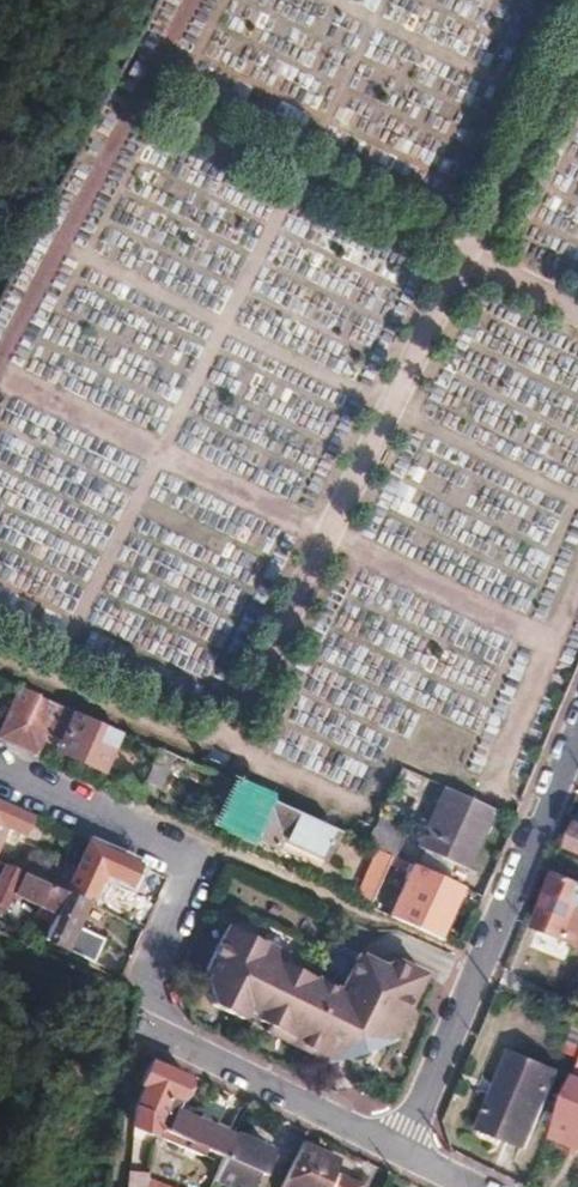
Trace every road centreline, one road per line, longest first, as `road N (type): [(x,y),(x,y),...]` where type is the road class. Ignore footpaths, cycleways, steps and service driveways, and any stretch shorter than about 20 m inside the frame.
road 1 (residential): [(399,1150),(149,1031),(202,860),(0,768)]
road 2 (residential): [(399,1150),(577,736)]

